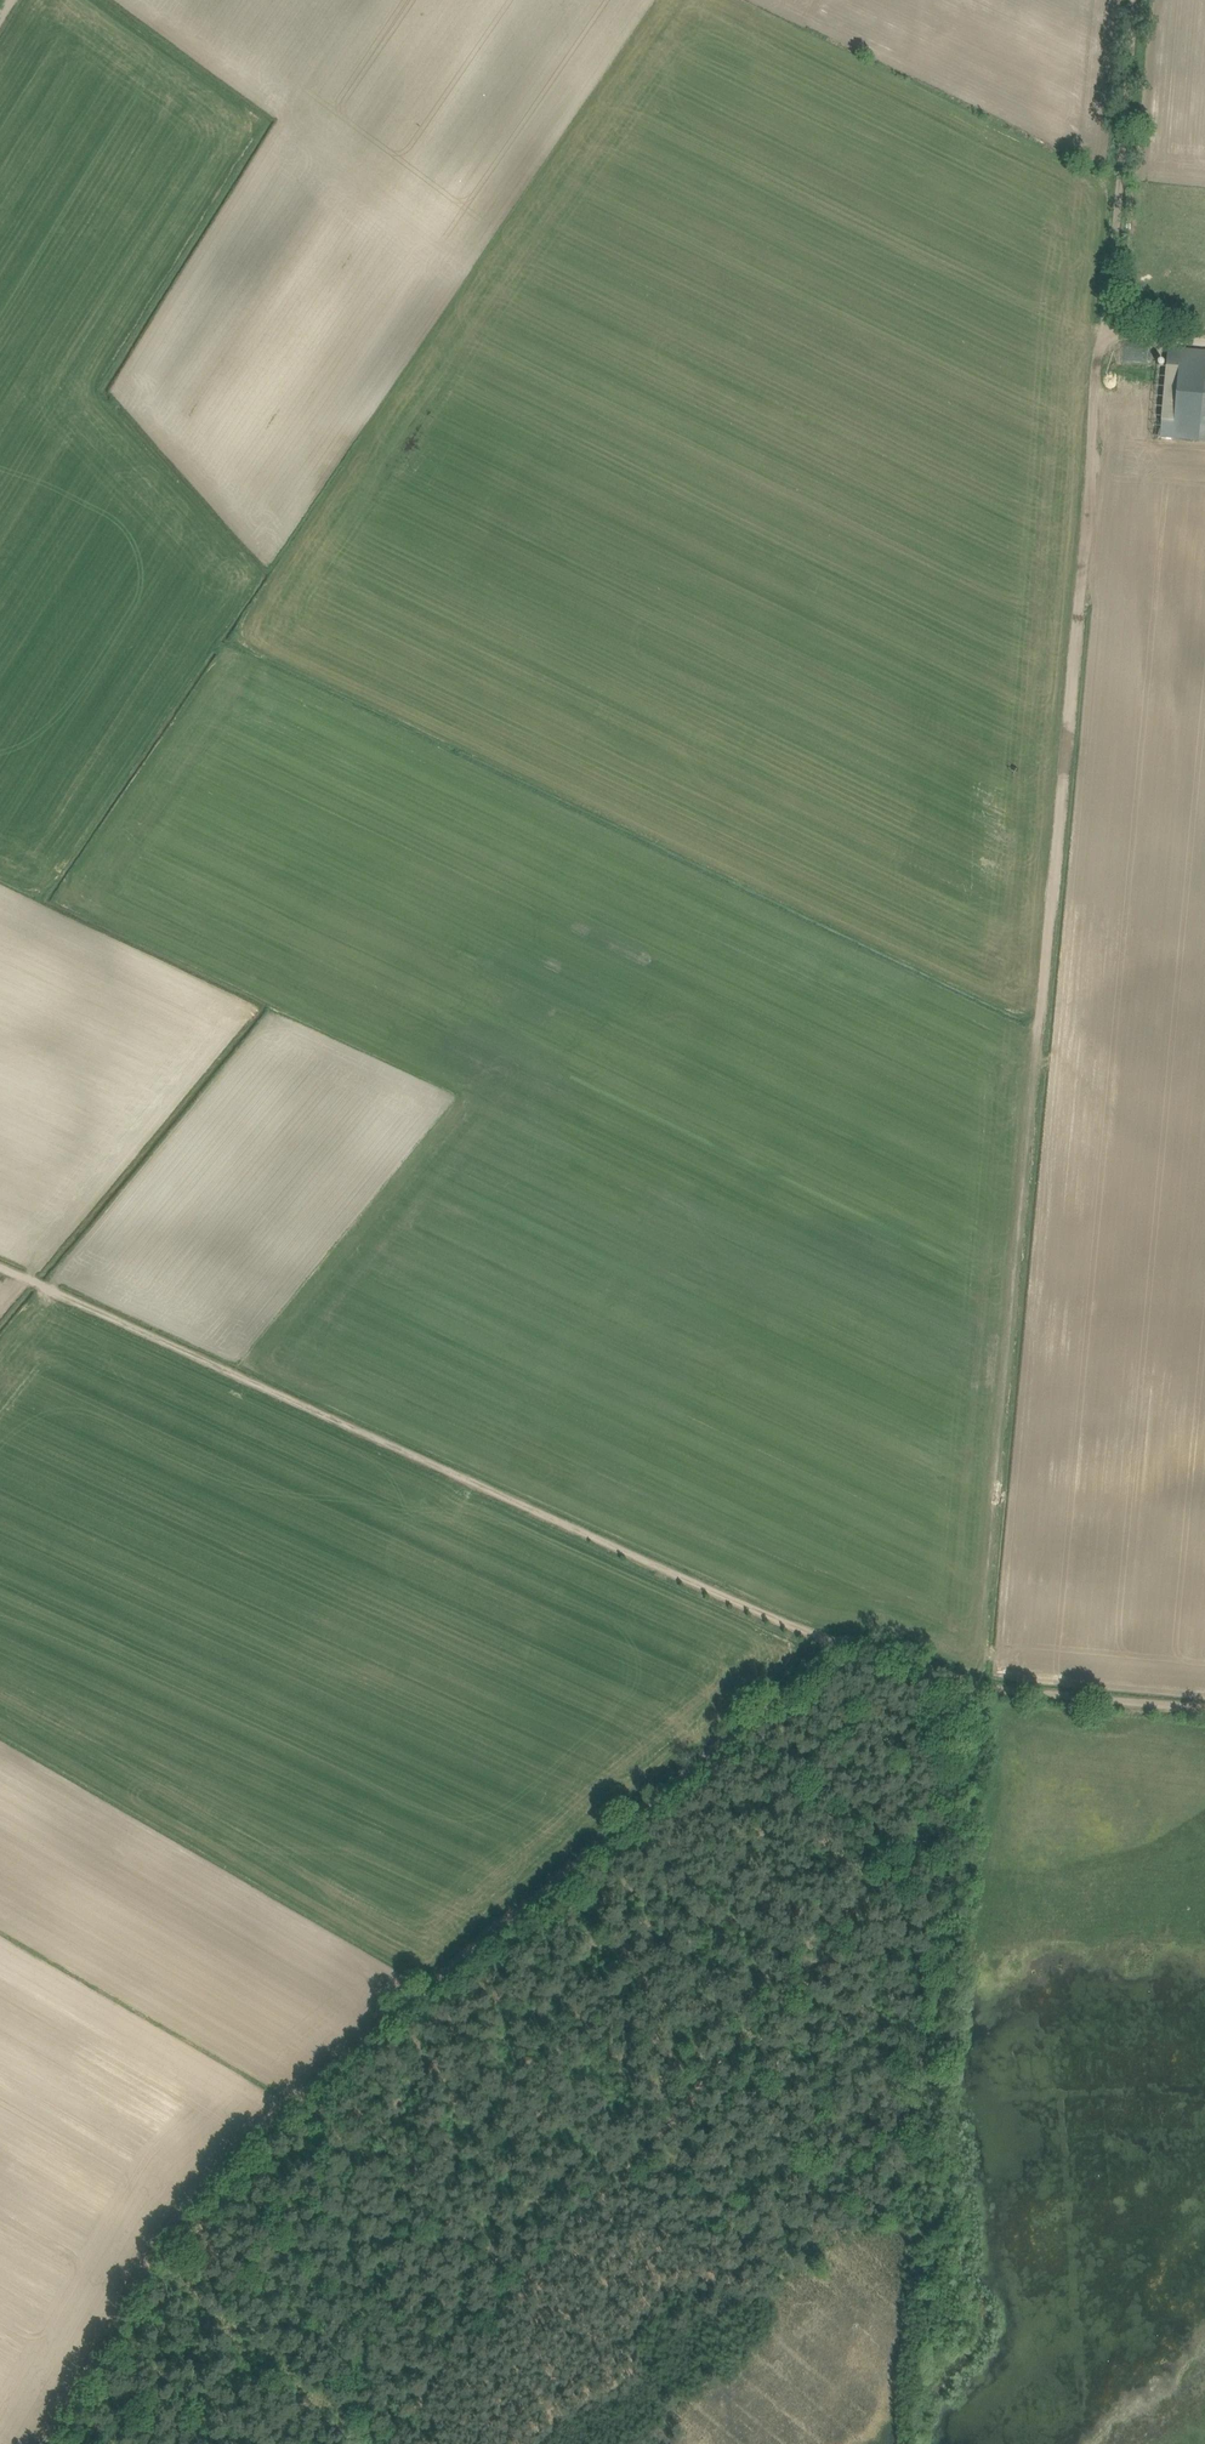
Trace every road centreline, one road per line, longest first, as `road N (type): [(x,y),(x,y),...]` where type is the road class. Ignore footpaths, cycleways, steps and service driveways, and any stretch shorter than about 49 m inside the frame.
road 1 (track): [(391,2443),(885,1885),(887,1873),(733,1737),(831,1646)]
road 2 (track): [(43,2443),(161,2238),(230,2153),(733,1737)]
road 3 (track): [(831,1646),(0,1270)]
road 4 (track): [(831,1646),(872,1645),(979,1689),(1204,1711)]
road 5 (track): [(284,2108),(522,2295)]

